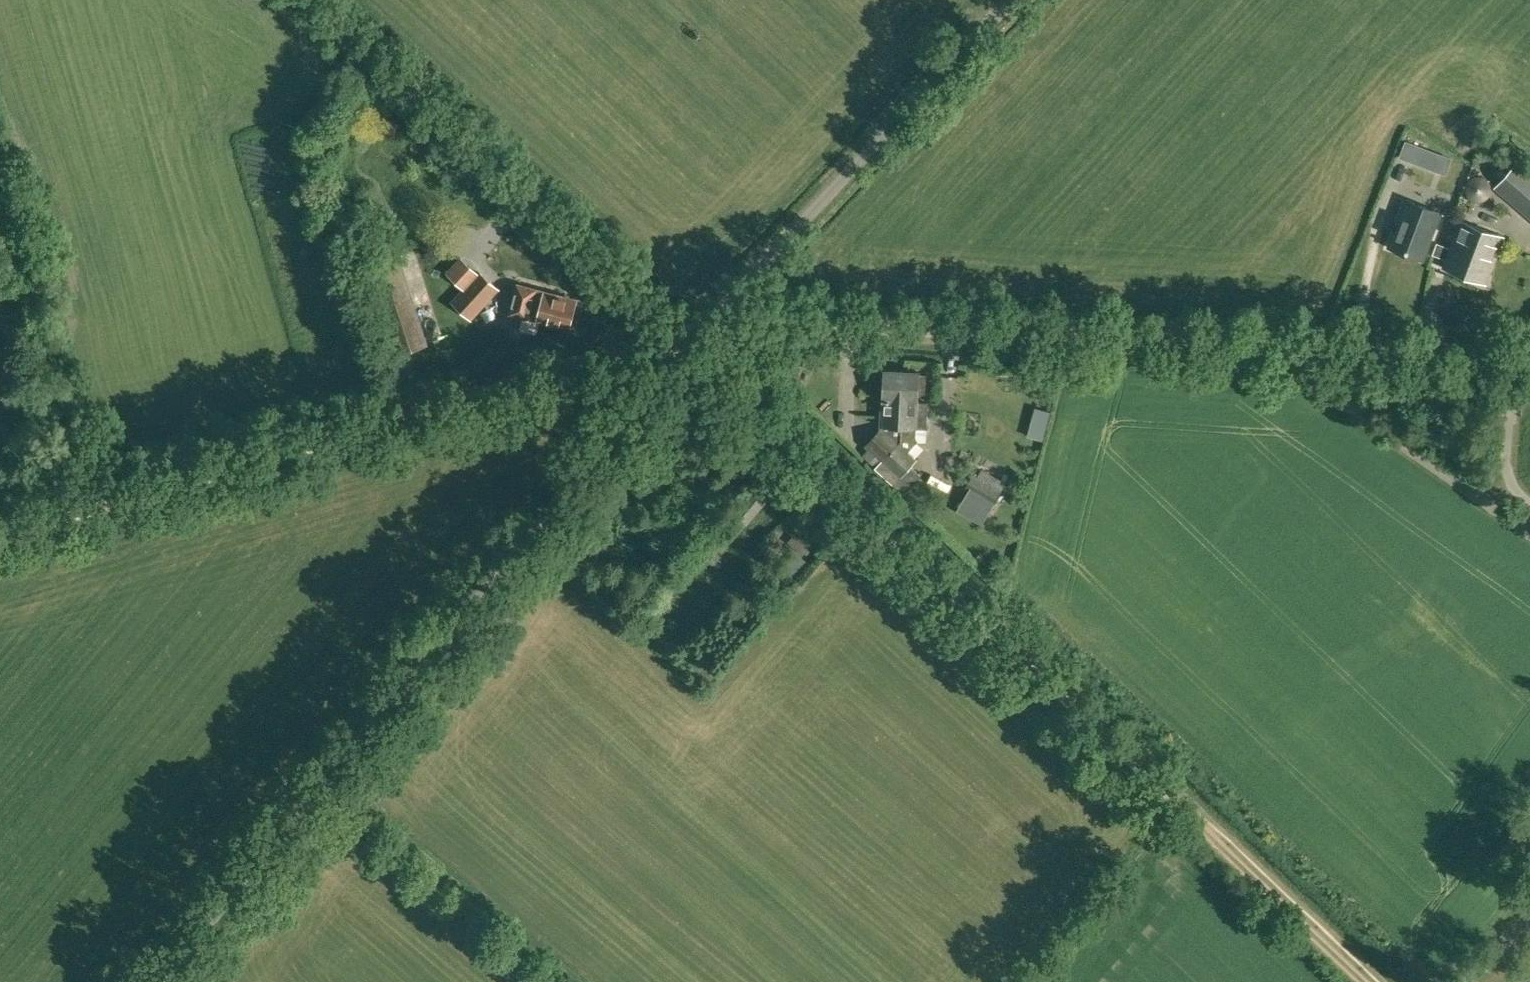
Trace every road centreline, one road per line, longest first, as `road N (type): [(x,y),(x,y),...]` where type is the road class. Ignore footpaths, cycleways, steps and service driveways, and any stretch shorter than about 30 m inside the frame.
road 1 (unclassified): [(1529,354),(714,317)]
road 2 (track): [(0,529),(675,335)]
road 3 (track): [(1165,792),(690,342)]
road 4 (unclassified): [(326,767),(690,342)]
road 5 (unclassified): [(690,342),(607,277),(312,0)]
road 6 (unclassified): [(714,317),(1012,0)]
road 7 (unclassified): [(580,981),(326,767)]
road 8 (track): [(1366,981),(1165,792)]
road 9 (unclassified): [(152,981),(326,767)]

